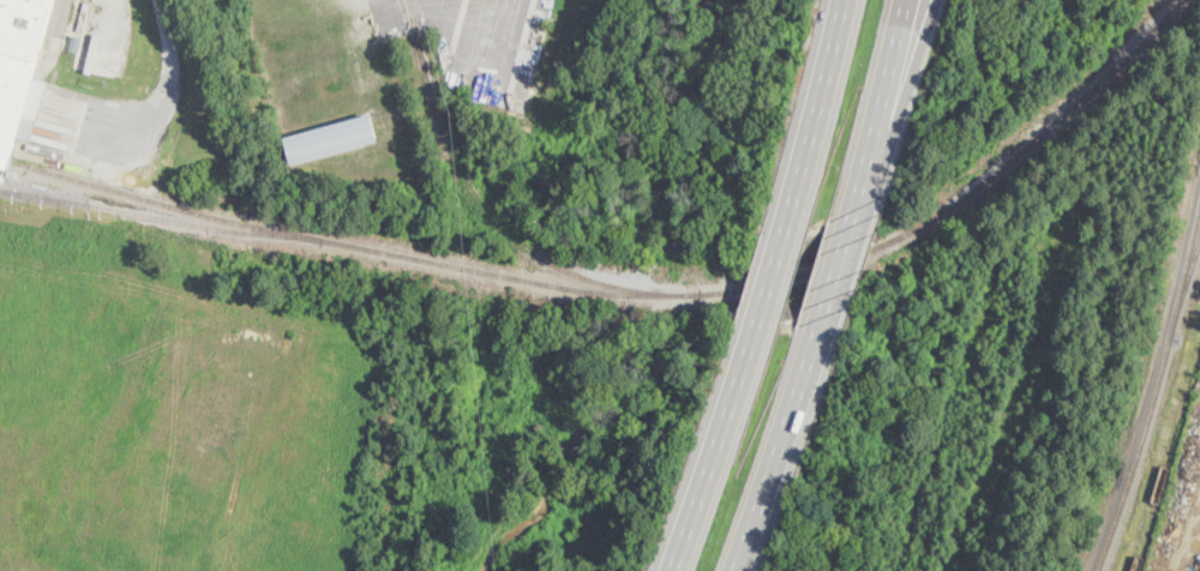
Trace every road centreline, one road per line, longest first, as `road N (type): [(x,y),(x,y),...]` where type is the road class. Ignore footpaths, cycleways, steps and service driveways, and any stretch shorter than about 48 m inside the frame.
road 1 (primary): [(737,570),(818,333)]
road 2 (primary): [(755,341),(674,570)]
road 3 (primary): [(845,0),(791,211)]
road 4 (motorway): [(865,170),(932,0)]
road 5 (primary): [(865,170),(907,0)]
road 6 (primary): [(818,333),(865,170)]
road 7 (primary): [(791,211),(755,341)]

